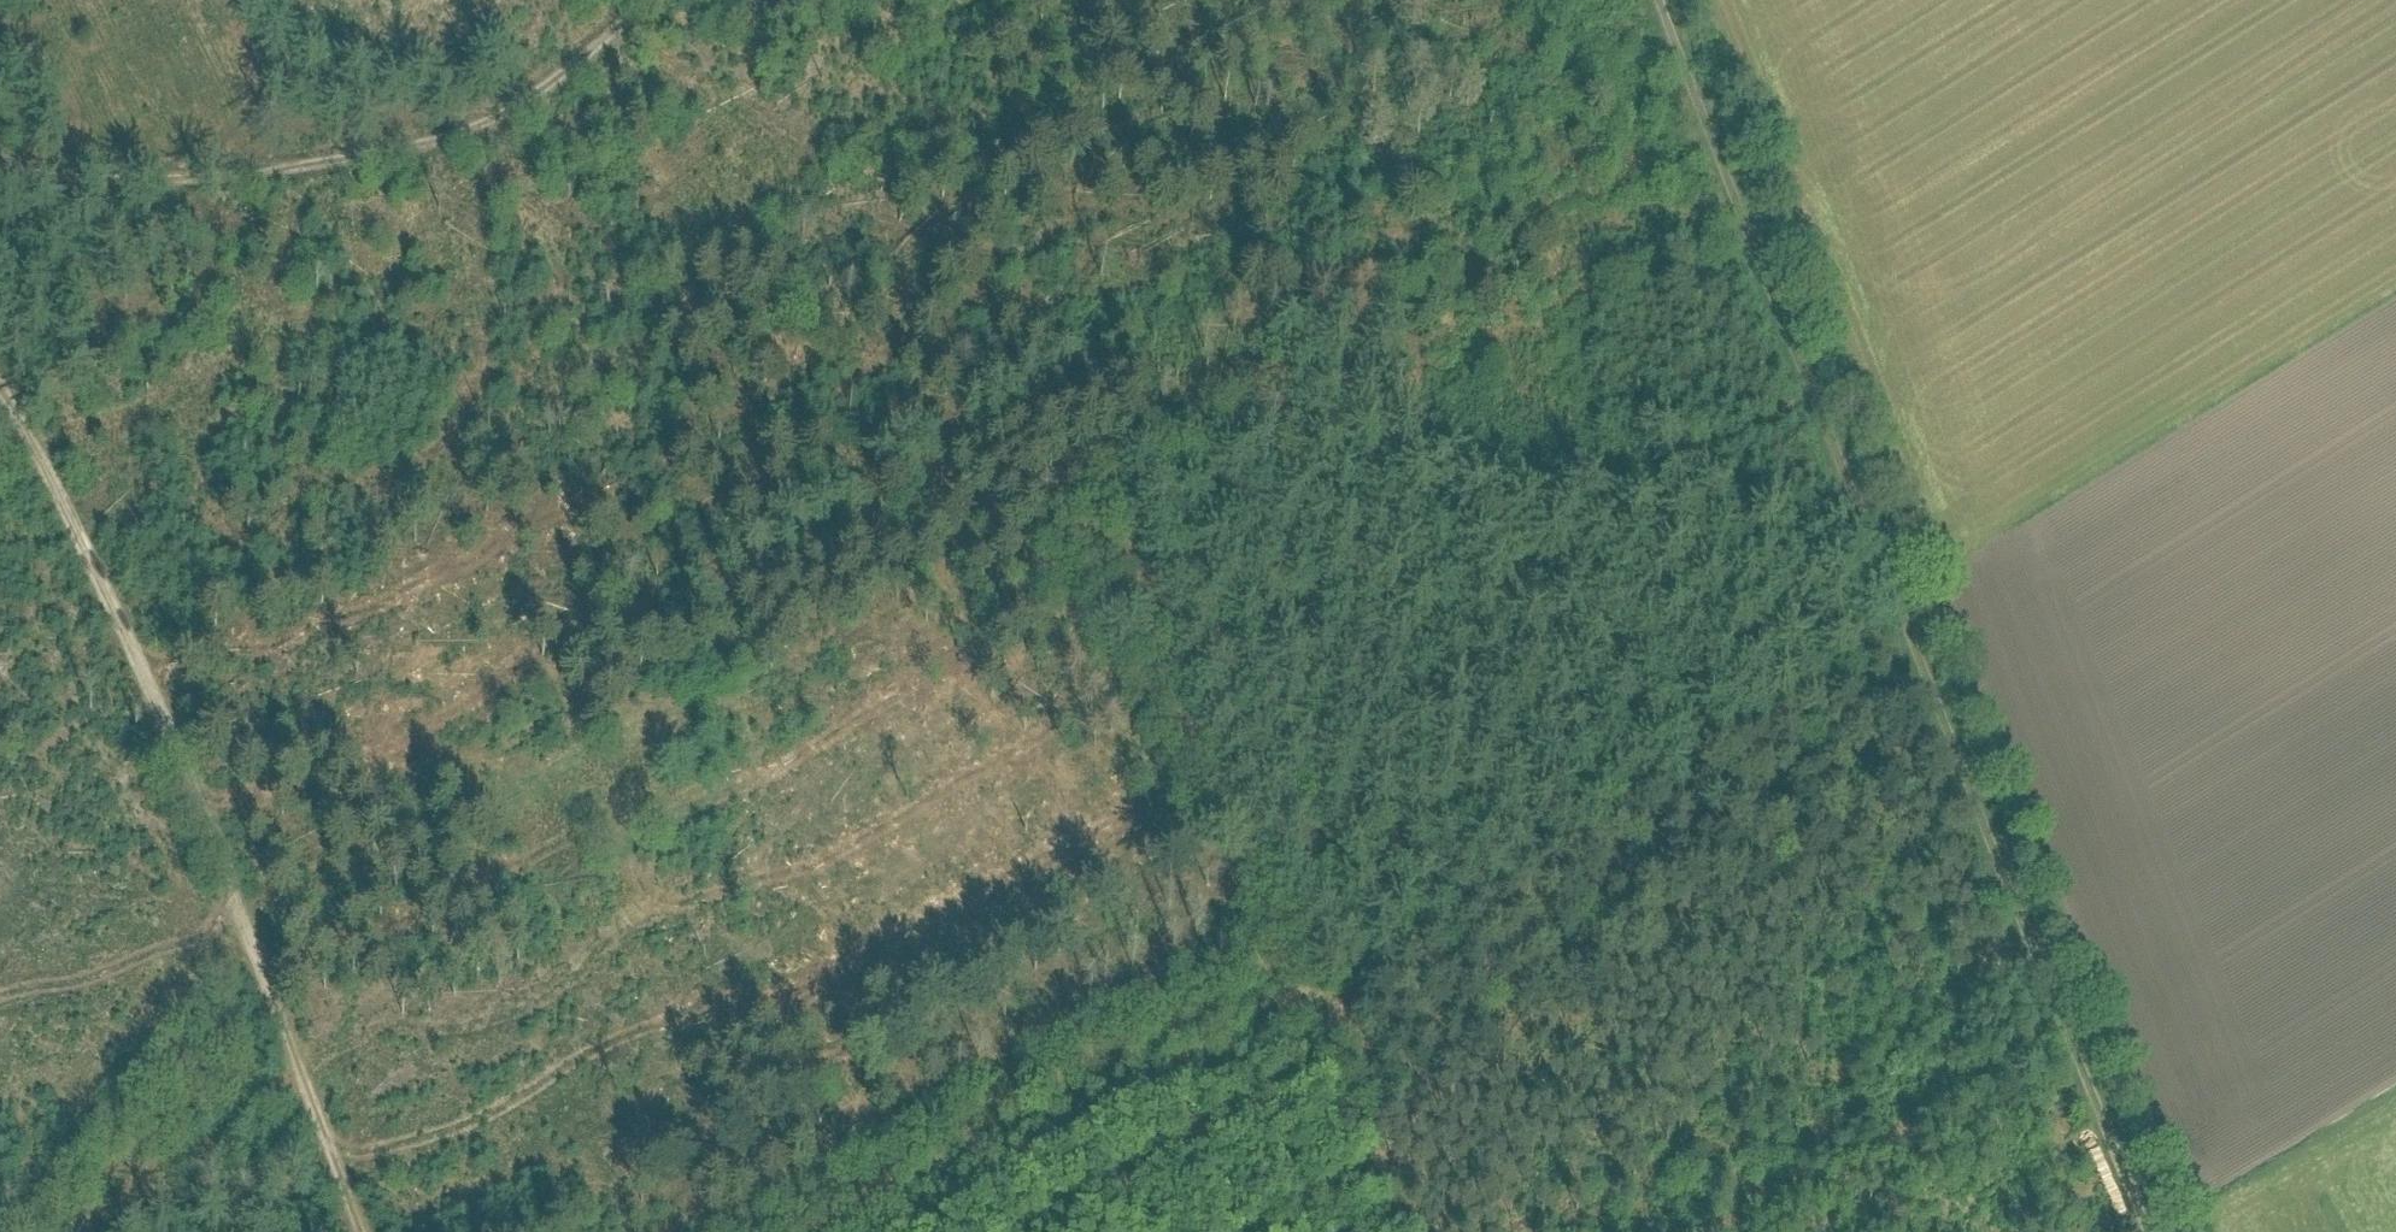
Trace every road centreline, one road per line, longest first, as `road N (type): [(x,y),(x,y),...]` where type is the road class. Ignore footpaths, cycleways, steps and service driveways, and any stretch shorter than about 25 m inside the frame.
road 1 (track): [(2139,1231),(1658,0)]
road 2 (track): [(358,1231),(17,416),(0,394)]
road 3 (track): [(664,0),(569,75),(450,134),(322,163),(148,178),(0,166)]

